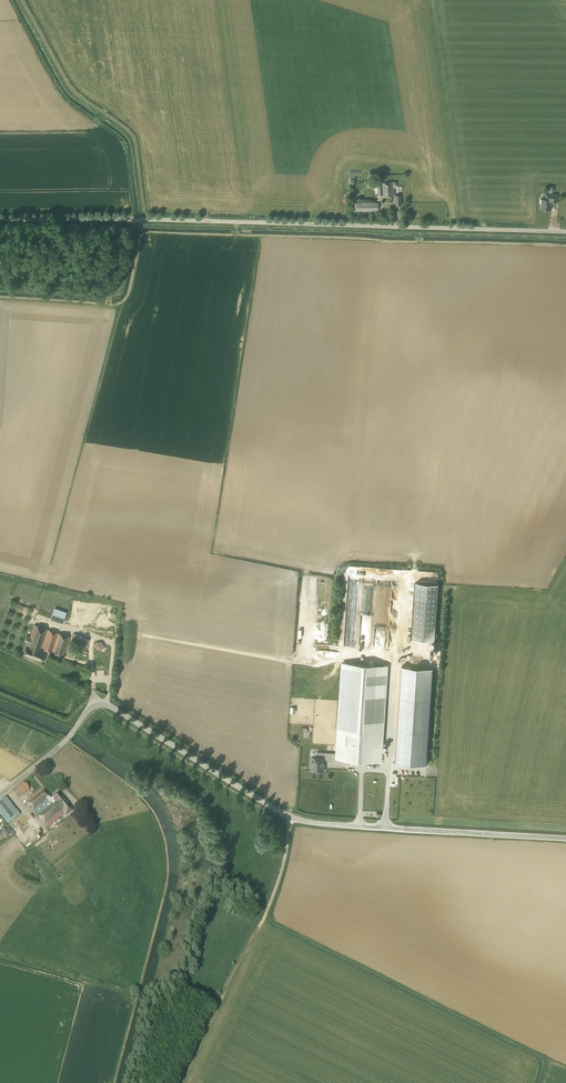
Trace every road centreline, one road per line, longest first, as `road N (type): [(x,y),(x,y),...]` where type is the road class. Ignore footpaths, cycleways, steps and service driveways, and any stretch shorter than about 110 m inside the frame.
road 1 (unclassified): [(0,219),(565,232)]
road 2 (unclassified): [(565,839),(305,821),(108,705),(92,705),(76,727)]
road 3 (track): [(211,1023),(278,880),(291,818)]

